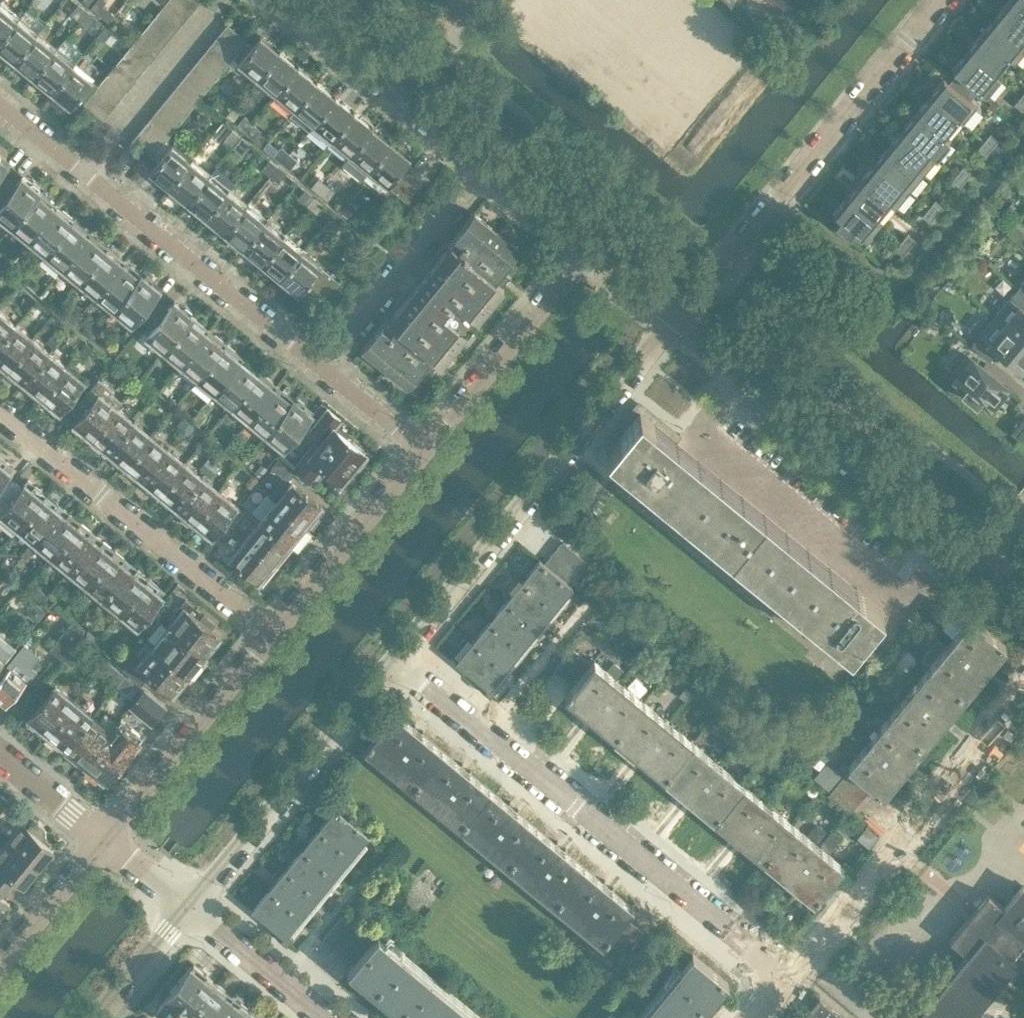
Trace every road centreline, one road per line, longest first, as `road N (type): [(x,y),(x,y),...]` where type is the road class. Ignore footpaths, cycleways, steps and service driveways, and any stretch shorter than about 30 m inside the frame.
road 1 (residential): [(788,977),(398,659)]
road 2 (residential): [(398,659),(677,314)]
road 3 (residential): [(954,539),(900,603),(696,436),(750,370)]
road 4 (residential): [(319,367),(0,104)]
road 5 (residential): [(677,314),(939,0)]
road 6 (residential): [(788,977),(1023,693)]
road 7 (residential): [(272,634),(0,413)]
road 8 (residential): [(190,908),(398,659)]
road 9 (residential): [(592,245),(425,453)]
road 10 (residential): [(319,367),(489,162)]
road 11 (tertiary): [(954,539),(750,370)]
road 12 (residential): [(272,634),(105,839)]
road 13 (tertiary): [(489,162),(295,0)]
road 14 (residential): [(425,453),(272,634)]
road 15 (residential): [(190,908),(325,1017)]
road 16 (residential): [(105,839),(0,964)]
road 17 (residential): [(97,1017),(190,908)]
road 18 (residential): [(425,453),(319,367)]
road 19 (residential): [(0,755),(105,839)]
road 20 (tertiary): [(592,245),(489,162)]

